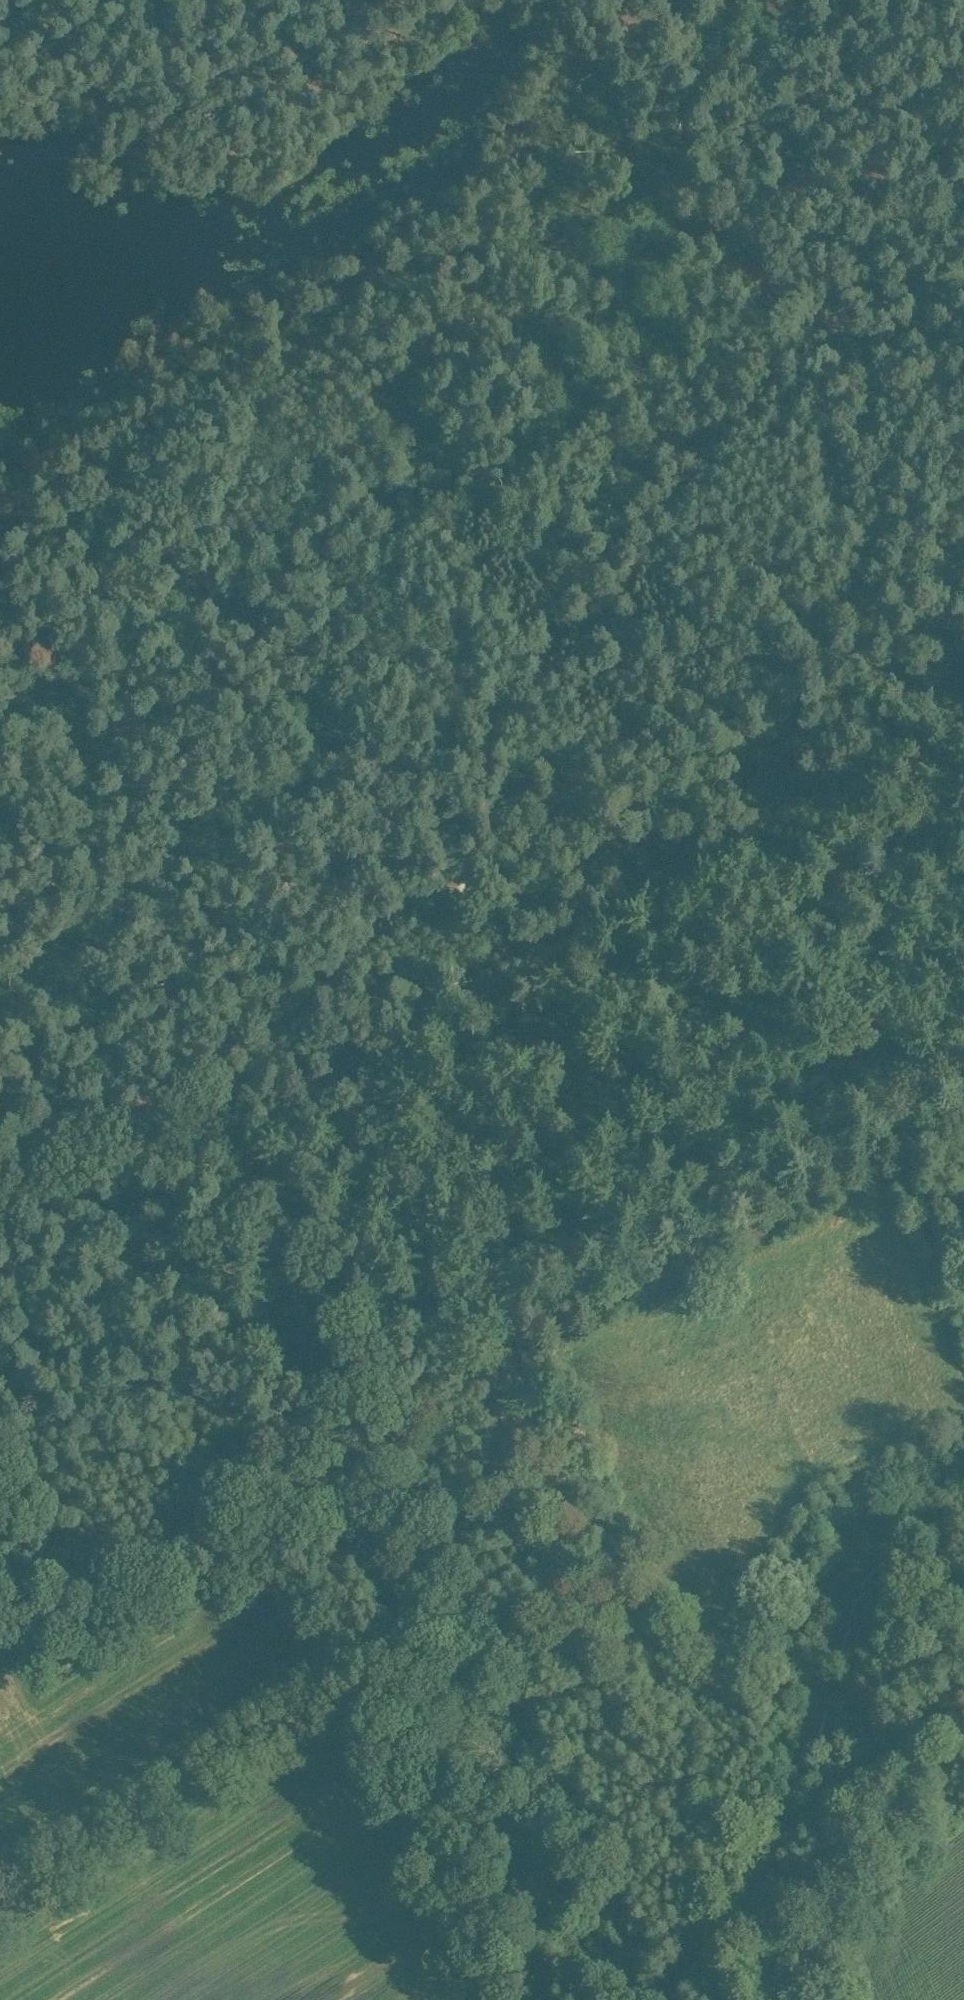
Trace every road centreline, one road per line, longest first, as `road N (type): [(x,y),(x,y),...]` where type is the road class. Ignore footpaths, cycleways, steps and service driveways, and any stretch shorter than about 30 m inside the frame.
road 1 (track): [(177,1064),(963,558)]
road 2 (track): [(0,1178),(177,1064)]

